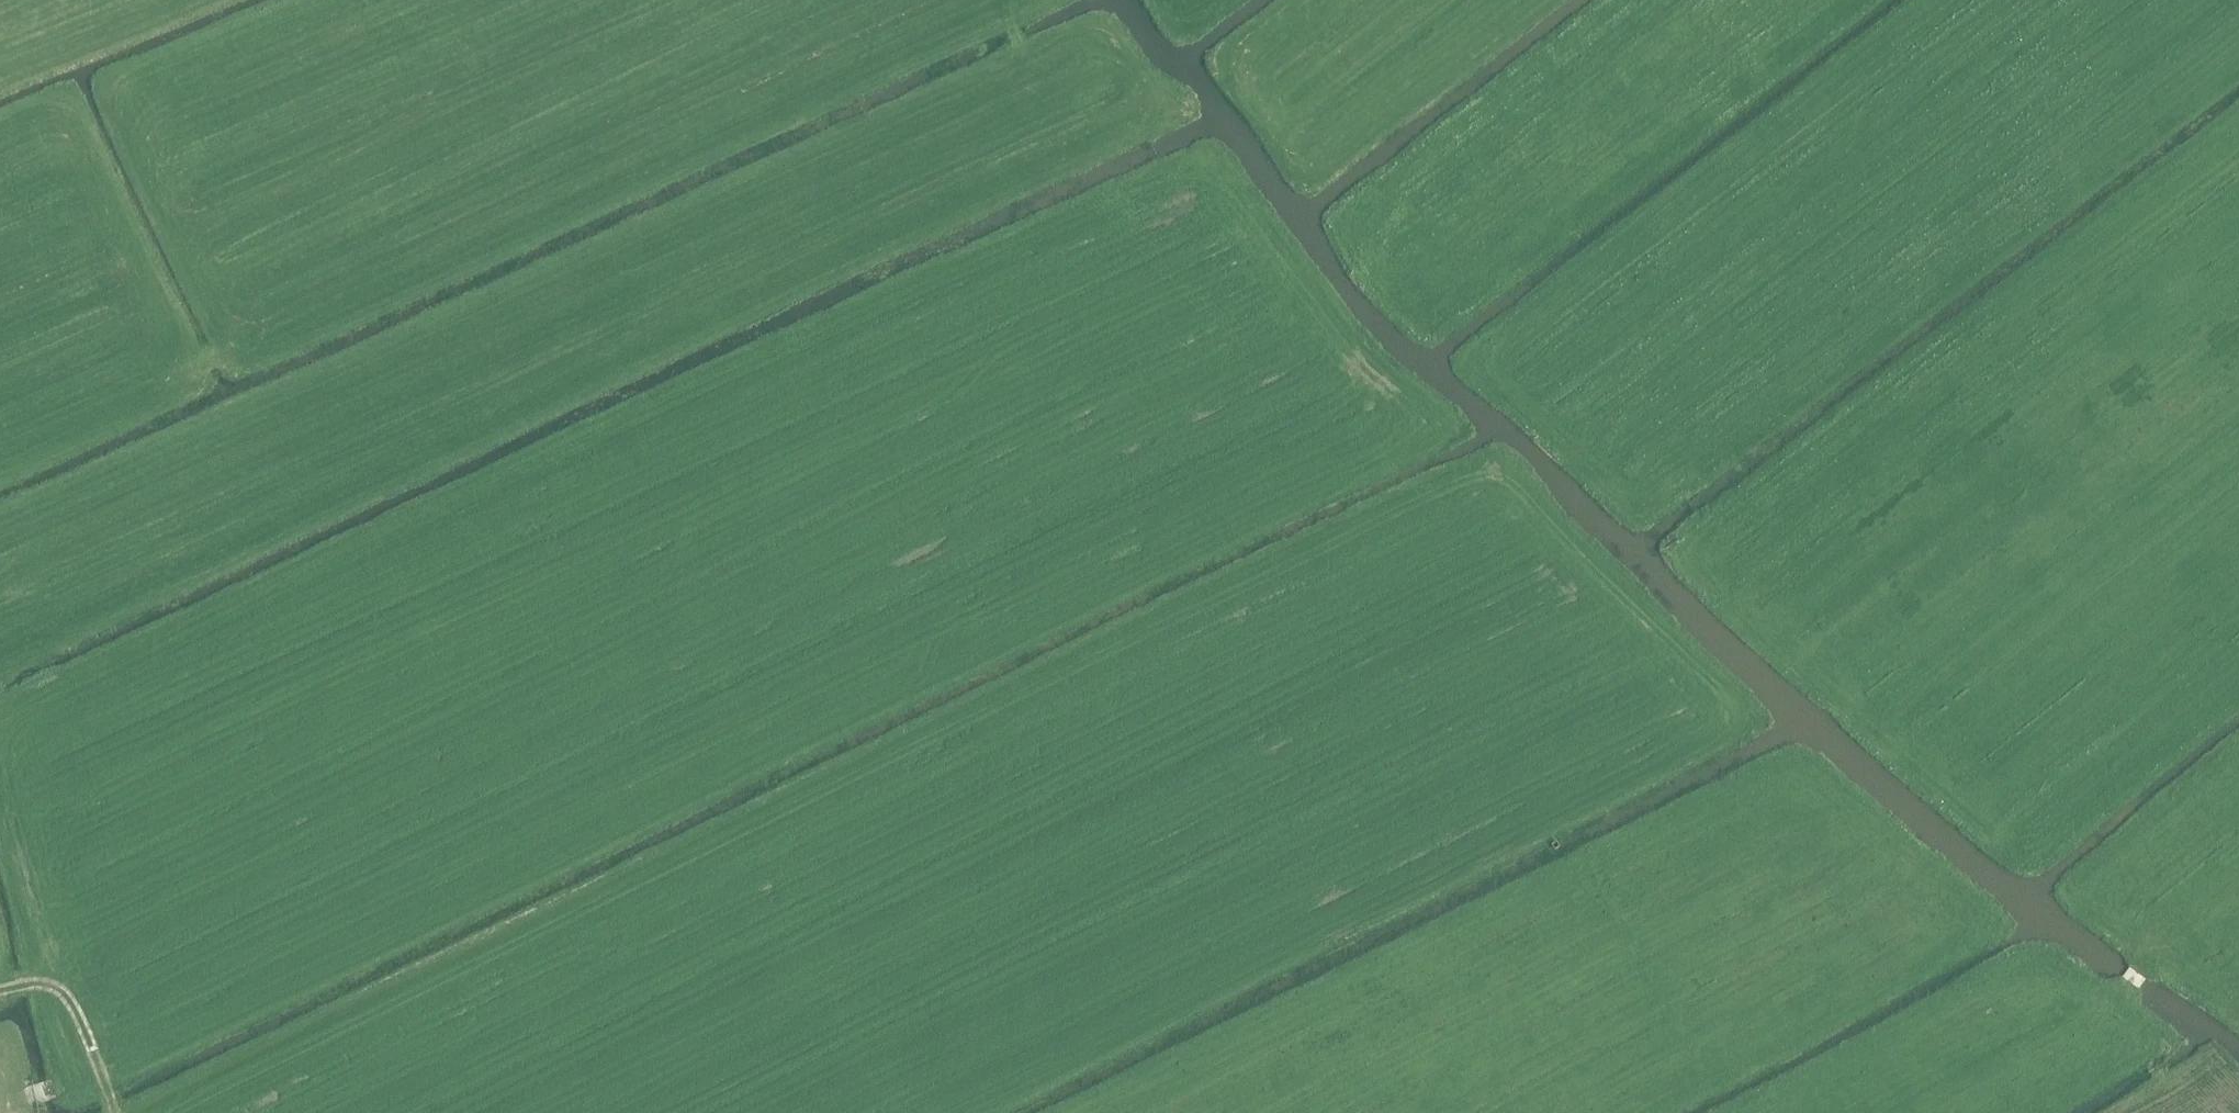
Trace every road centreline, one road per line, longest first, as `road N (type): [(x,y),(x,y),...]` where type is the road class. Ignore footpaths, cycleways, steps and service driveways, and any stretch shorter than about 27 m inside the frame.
road 1 (track): [(2238,888),(2144,964),(2114,1005),(2176,1098),(2149,1112)]
road 2 (track): [(0,988),(36,983),(71,999),(114,1112)]

